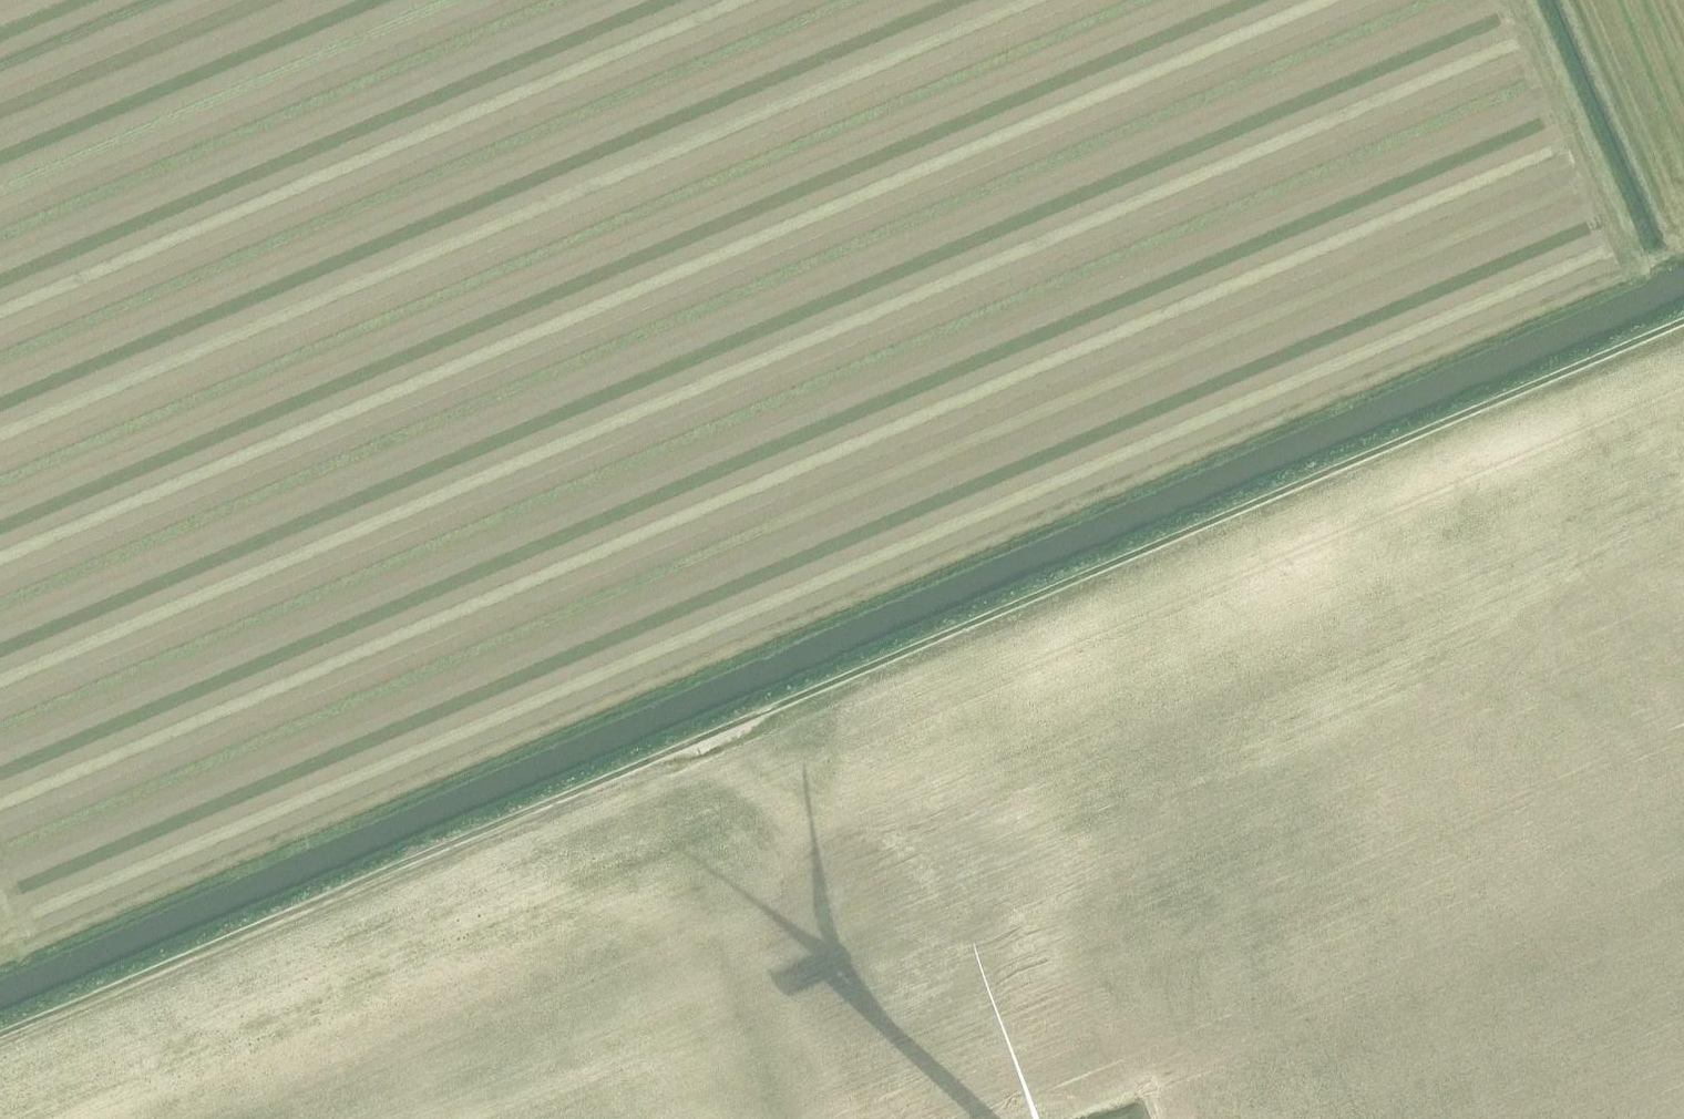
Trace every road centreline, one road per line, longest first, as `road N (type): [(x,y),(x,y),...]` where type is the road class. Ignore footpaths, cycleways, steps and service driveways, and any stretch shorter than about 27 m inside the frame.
road 1 (track): [(0,1031),(1683,323)]

